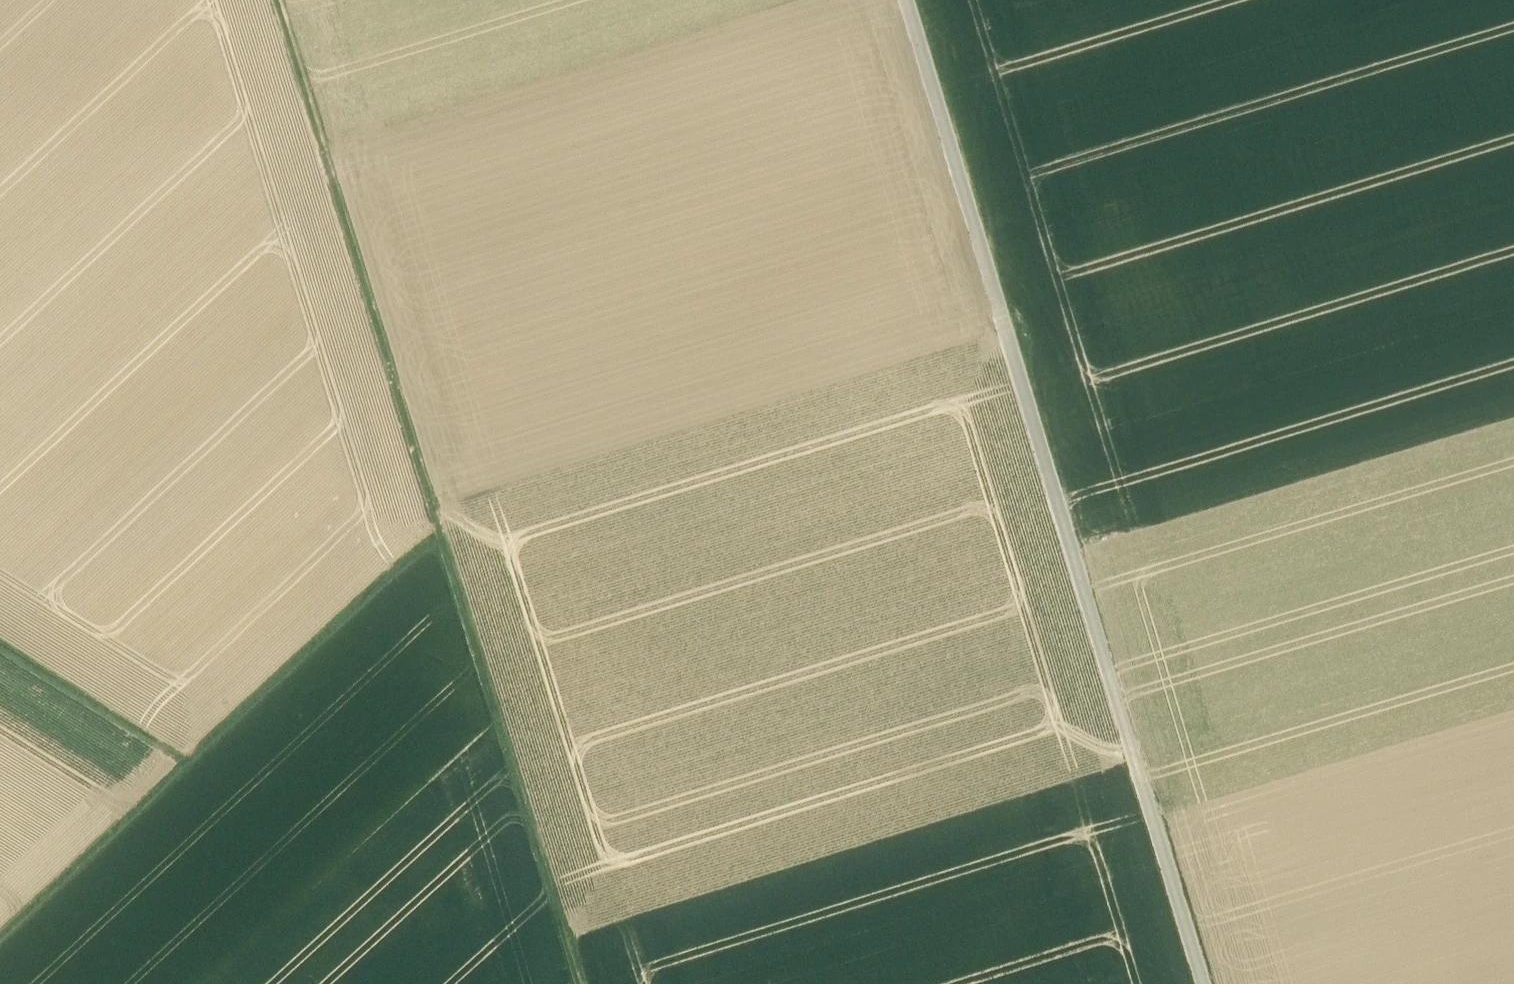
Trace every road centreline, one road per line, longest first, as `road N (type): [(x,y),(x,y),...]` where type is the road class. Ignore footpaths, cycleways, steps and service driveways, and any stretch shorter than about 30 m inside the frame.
road 1 (track): [(278,0),(578,983)]
road 2 (track): [(1201,983),(905,0)]
road 3 (track): [(441,531),(0,942)]
road 4 (track): [(185,765),(0,650)]

